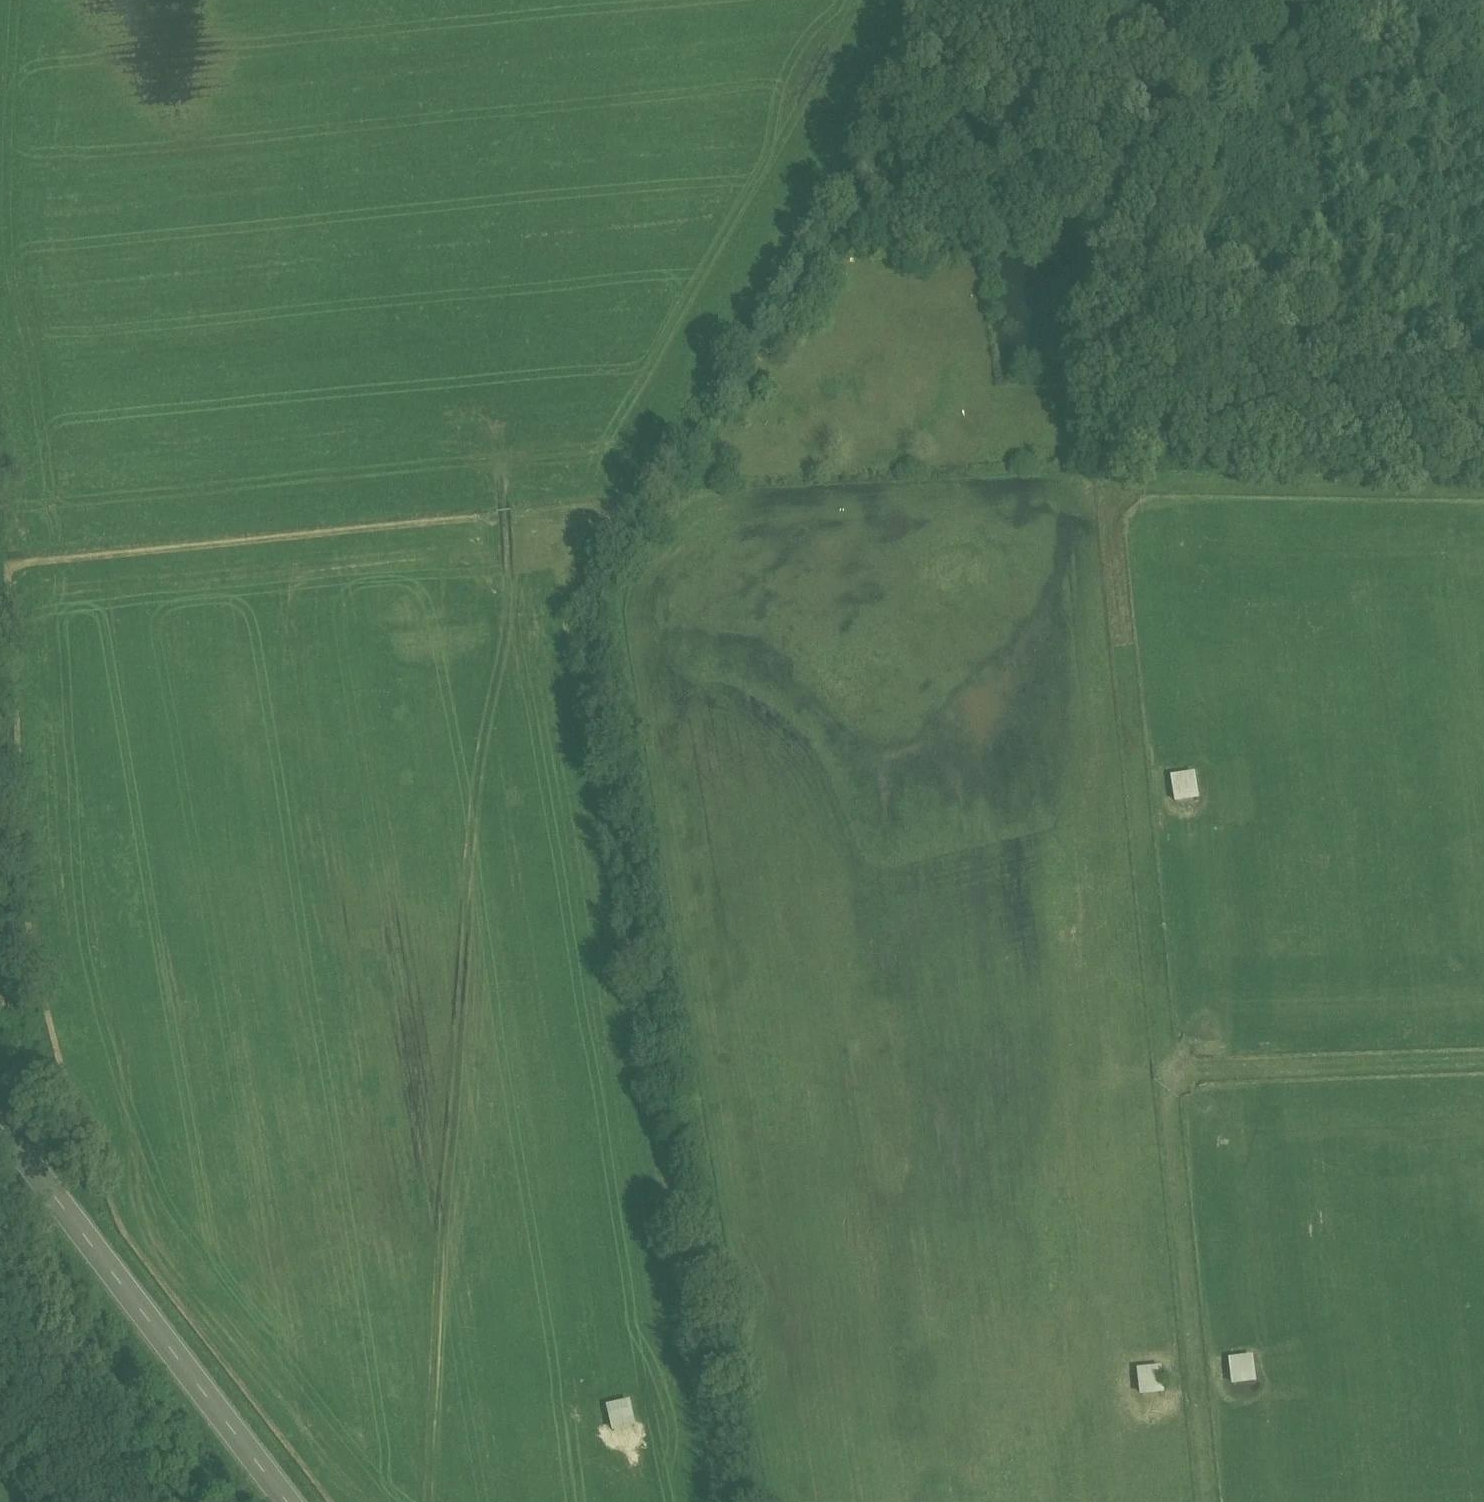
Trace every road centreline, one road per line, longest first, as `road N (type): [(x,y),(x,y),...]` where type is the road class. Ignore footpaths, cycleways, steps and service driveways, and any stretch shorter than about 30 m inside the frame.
road 1 (secondary): [(0,1132),(286,1501)]

